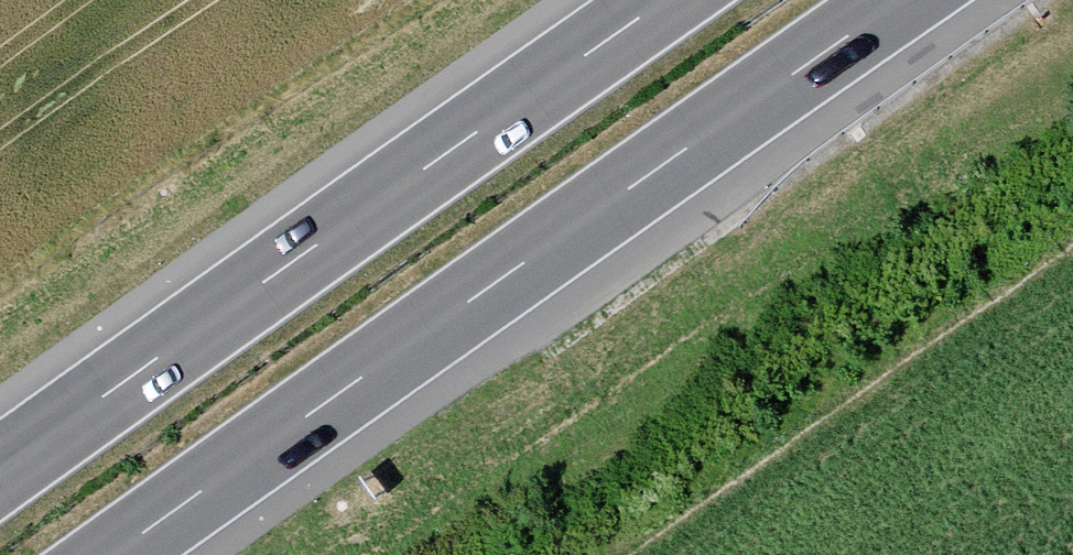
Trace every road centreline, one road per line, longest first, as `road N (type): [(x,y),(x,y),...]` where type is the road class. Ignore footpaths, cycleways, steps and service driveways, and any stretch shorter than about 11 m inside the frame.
road 1 (motorway): [(113,554),(900,0)]
road 2 (motorway): [(665,0),(0,471)]

